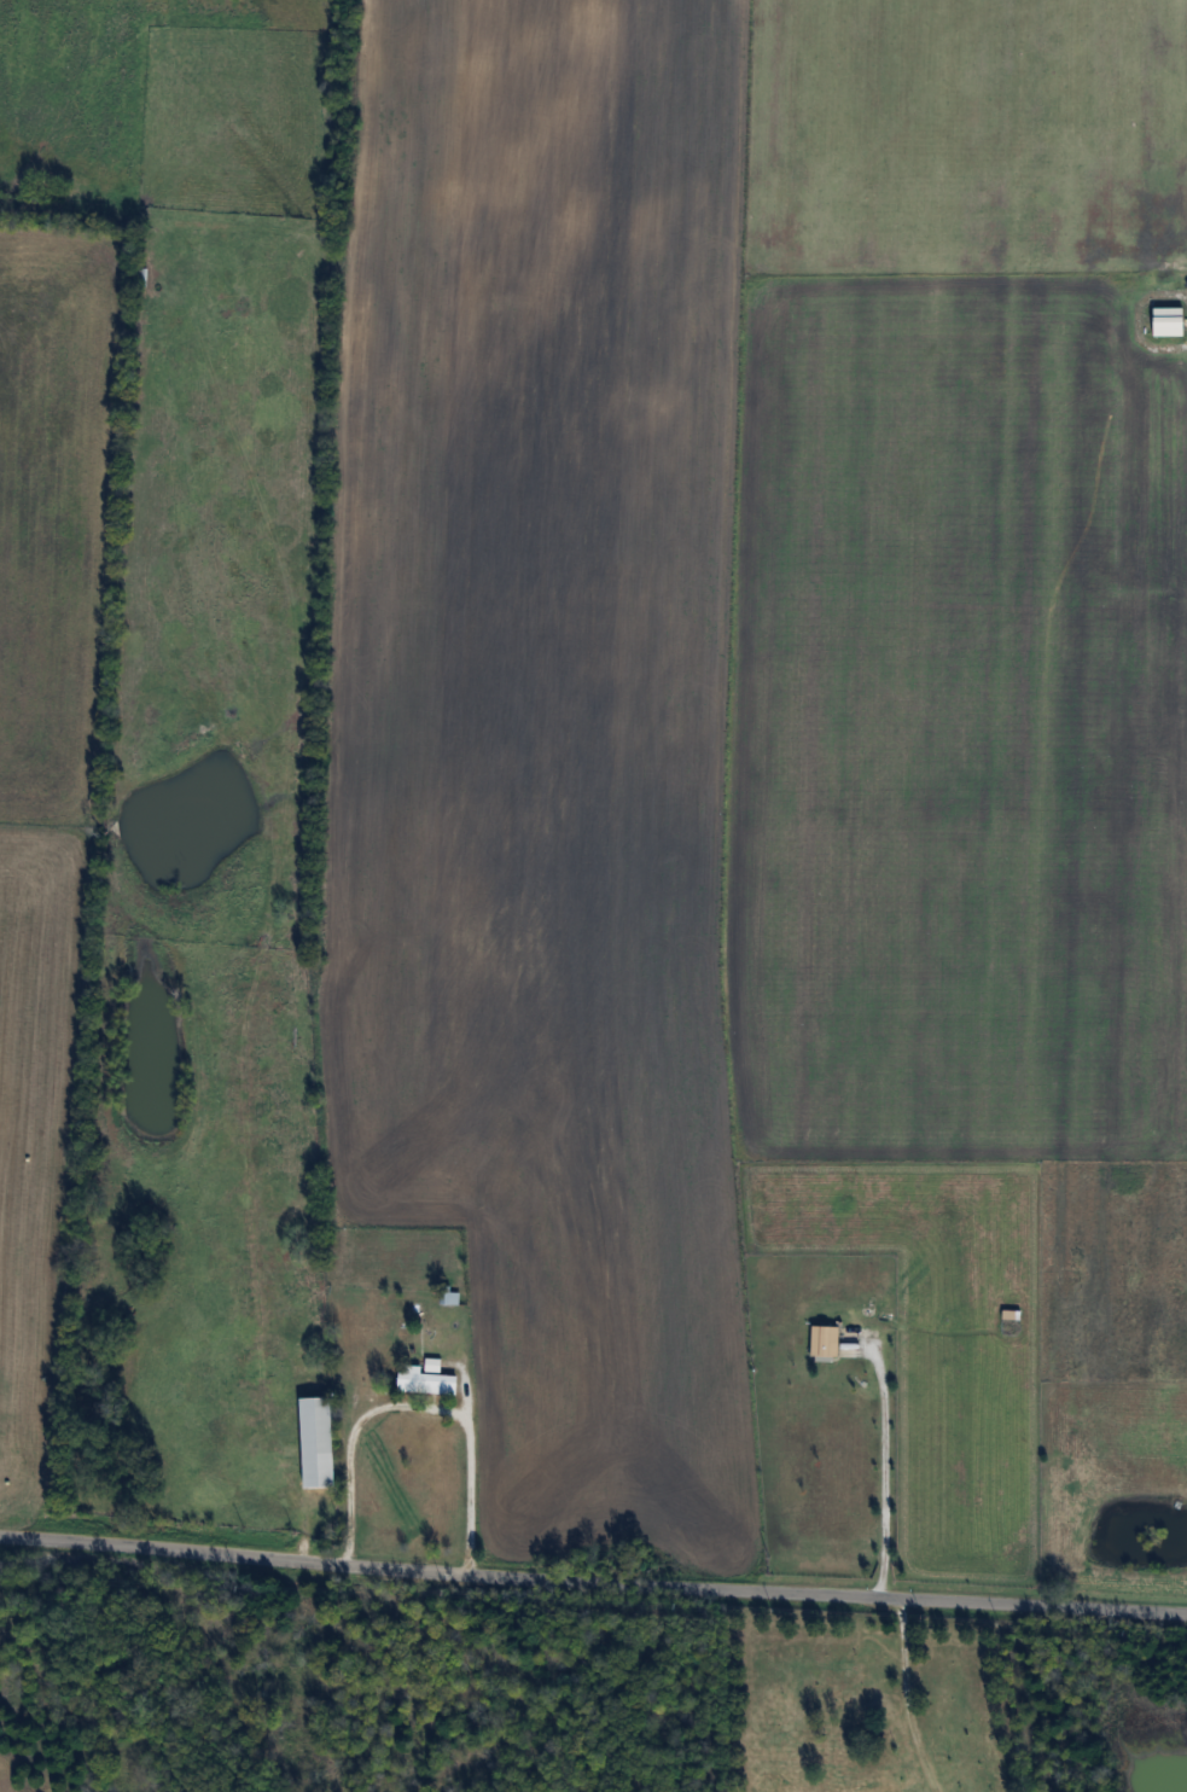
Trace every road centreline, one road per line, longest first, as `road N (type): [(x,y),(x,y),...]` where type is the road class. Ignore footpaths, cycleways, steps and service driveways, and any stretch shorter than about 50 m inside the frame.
road 1 (residential): [(1186,1610),(0,1534)]

